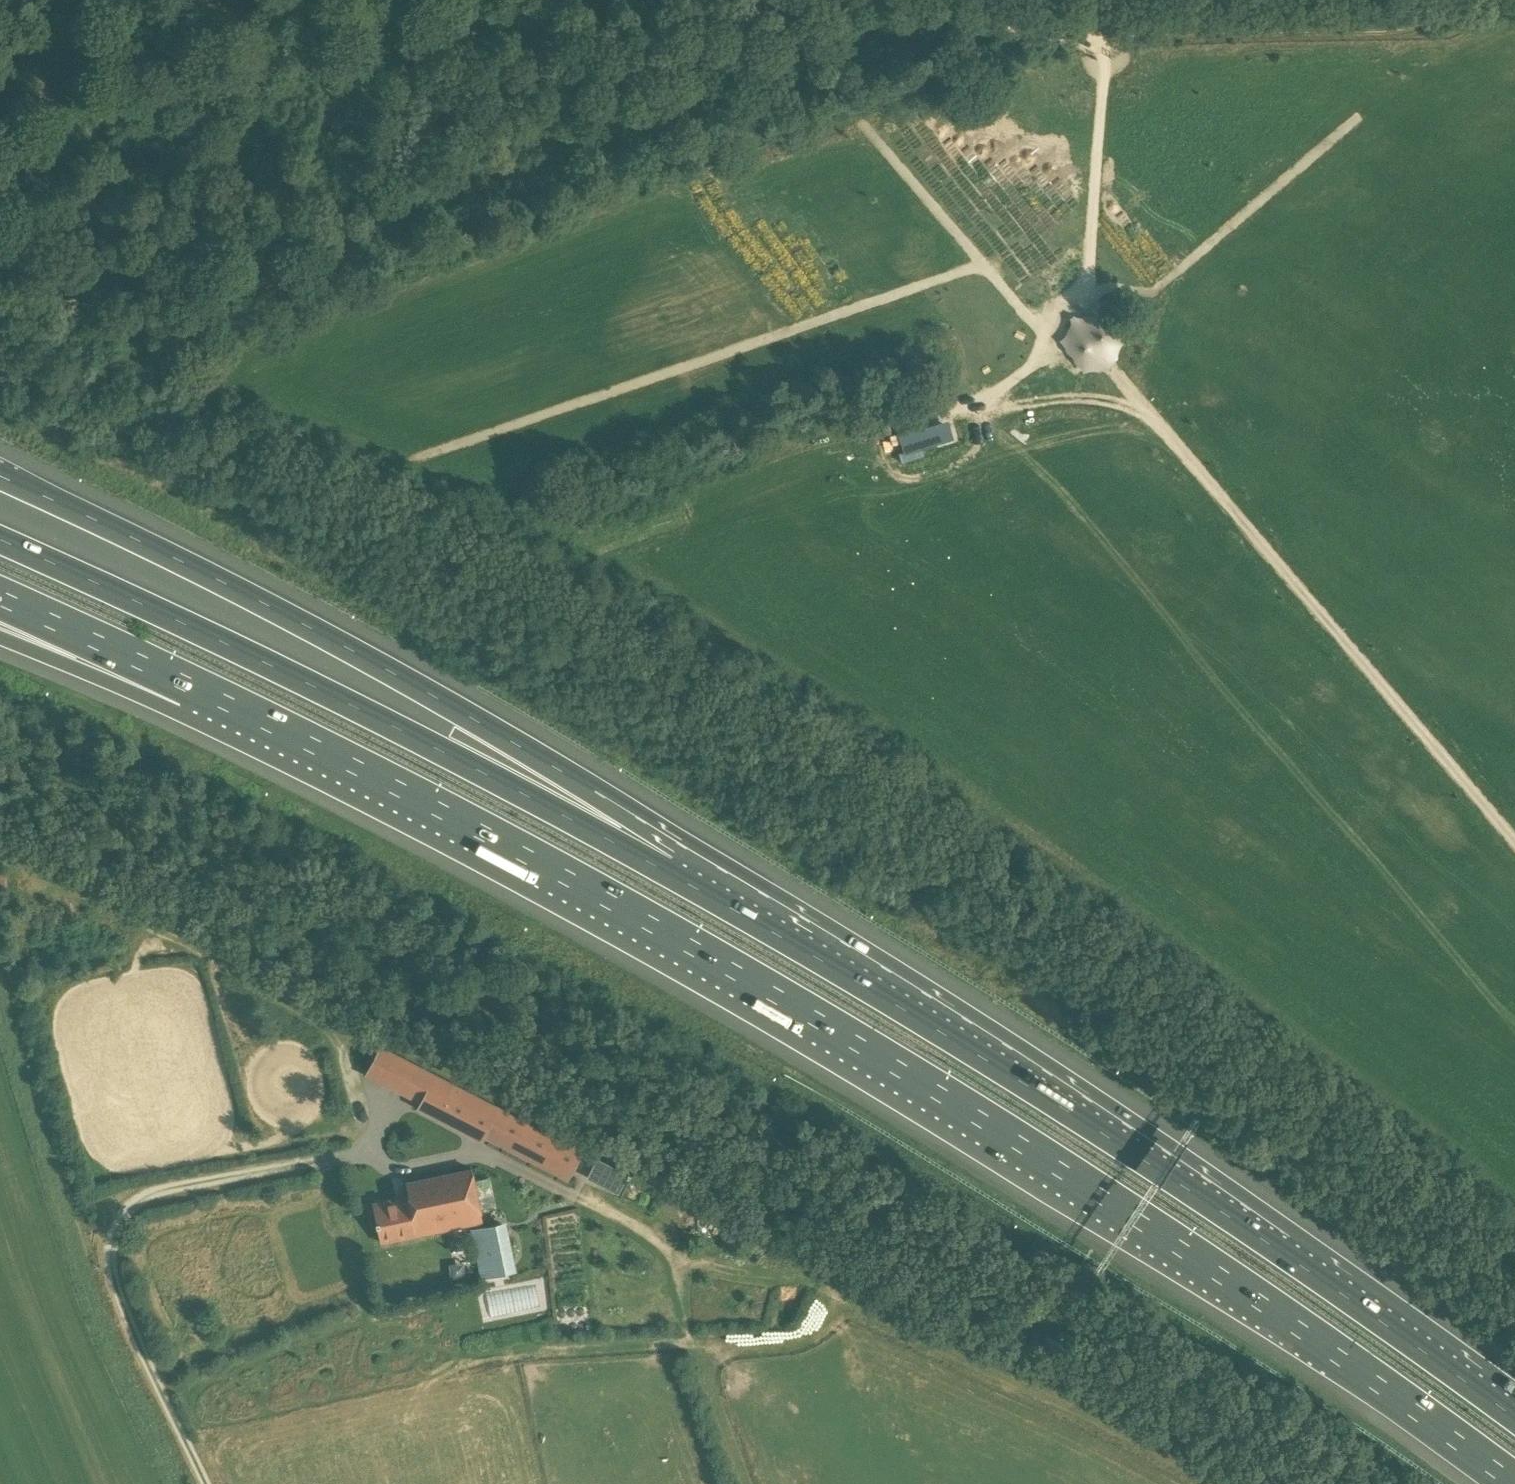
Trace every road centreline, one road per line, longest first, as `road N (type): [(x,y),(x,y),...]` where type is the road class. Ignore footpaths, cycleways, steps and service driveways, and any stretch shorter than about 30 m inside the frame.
road 1 (motorway): [(187,688),(553,869),(865,1050),(1105,1200),(1514,1483)]
road 2 (motorway): [(1514,1401),(1293,1241),(897,983),(680,853)]
road 3 (motorway): [(680,853),(528,749),(393,671),(0,478)]
road 4 (track): [(464,1365),(524,1352),(782,1342),(825,1324),(840,1306),(831,1290),(804,1279),(697,1263),(503,1158)]
road 5 (motorway): [(680,853),(503,781),(0,539)]
road 6 (track): [(992,0),(998,22),(1032,41),(1398,29),(1468,0)]
road 7 (track): [(76,0),(50,63),(55,82),(83,94),(236,67),(393,0)]
road 8 (motorway): [(0,603),(187,688)]
road 9 (motorway): [(0,624),(187,688)]
road 10 (track): [(746,1483),(710,1391),(721,1354),(741,1344)]

